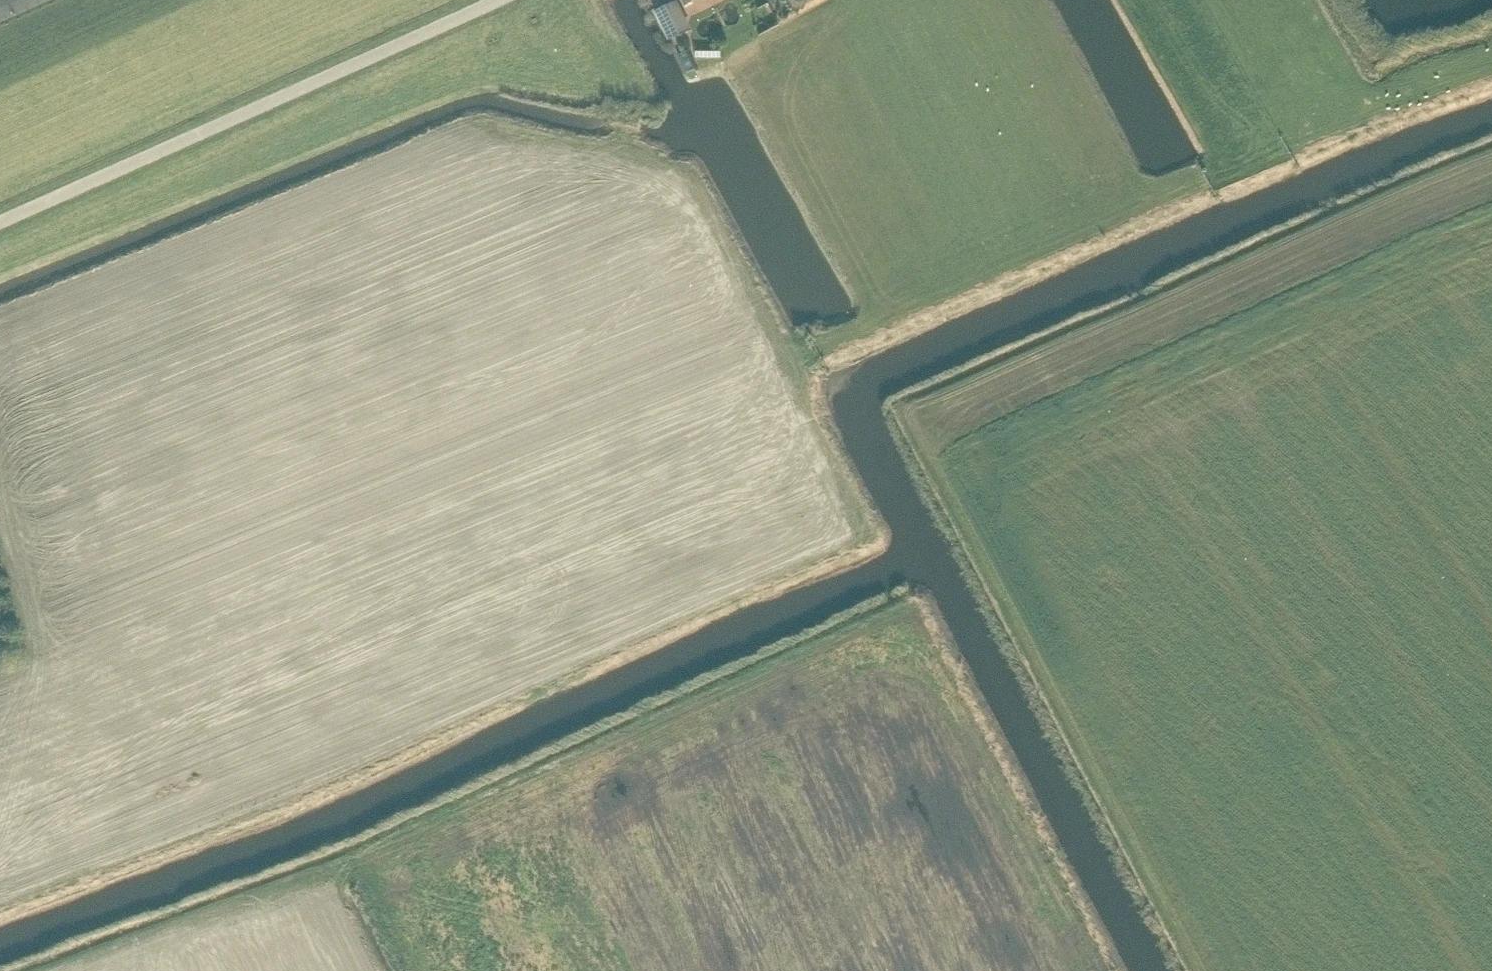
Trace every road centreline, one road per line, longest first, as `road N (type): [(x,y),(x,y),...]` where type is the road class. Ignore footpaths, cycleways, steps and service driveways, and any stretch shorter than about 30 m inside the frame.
road 1 (unclassified): [(0,224),(495,0)]

